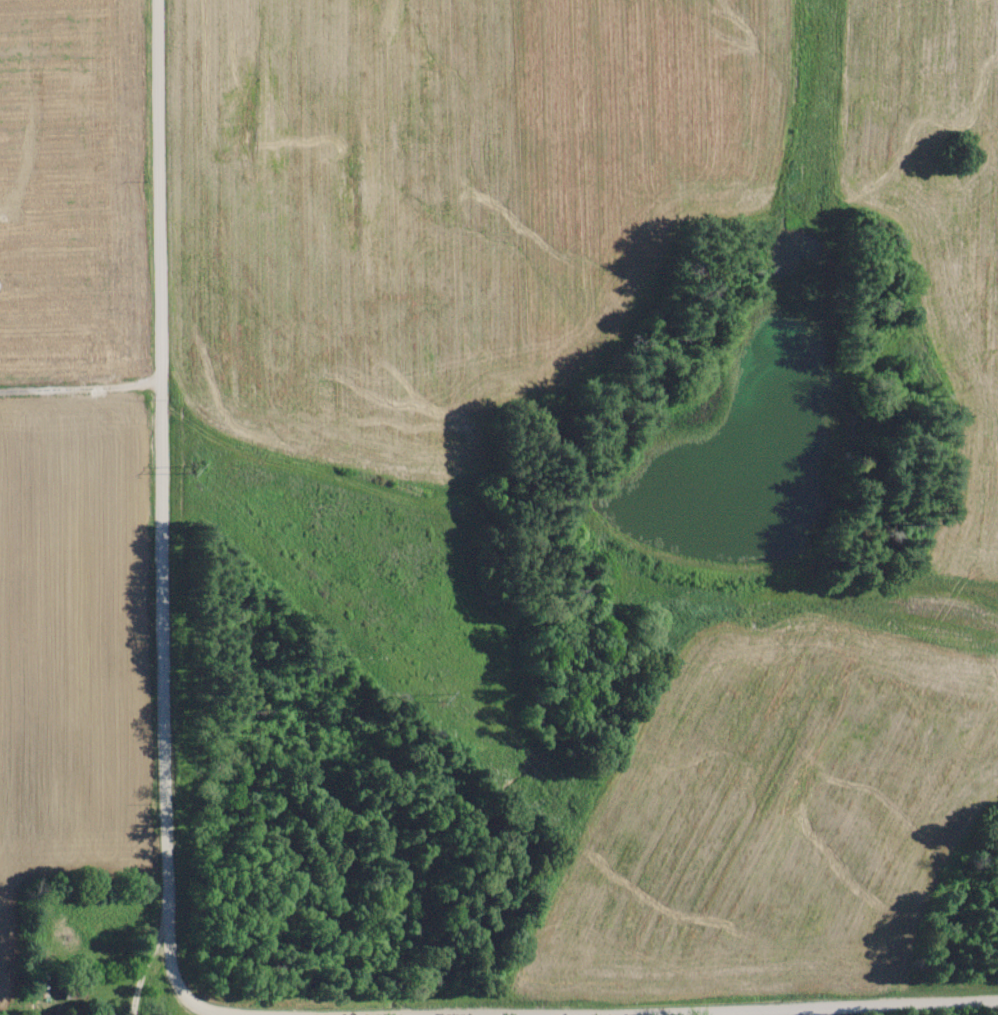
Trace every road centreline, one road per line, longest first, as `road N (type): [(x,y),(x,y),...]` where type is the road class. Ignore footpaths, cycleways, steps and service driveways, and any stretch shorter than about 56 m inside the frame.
road 1 (residential): [(206,1009),(182,993),(171,965),(157,0)]
road 2 (residential): [(997,1001),(647,1012),(206,1009)]

